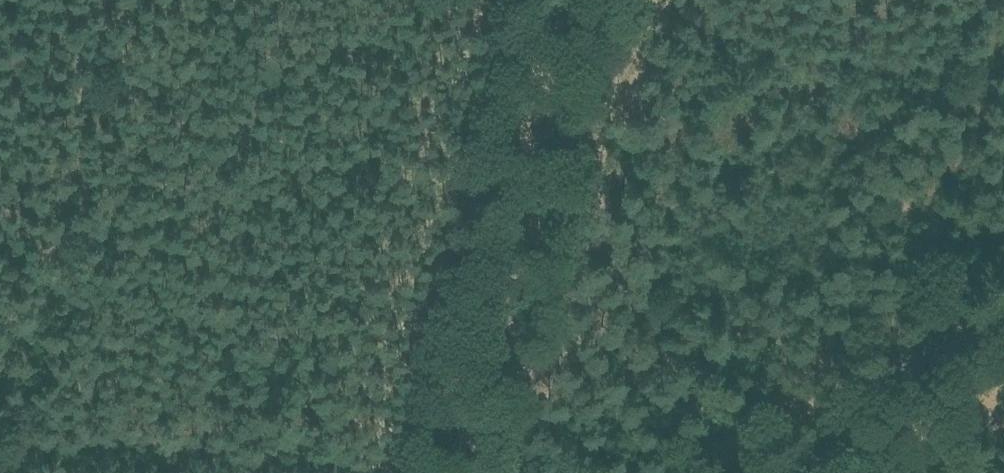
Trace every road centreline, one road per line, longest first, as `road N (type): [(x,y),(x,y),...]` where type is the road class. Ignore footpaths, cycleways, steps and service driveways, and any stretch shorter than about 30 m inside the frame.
road 1 (tertiary): [(771,472),(866,399),(1003,327)]

